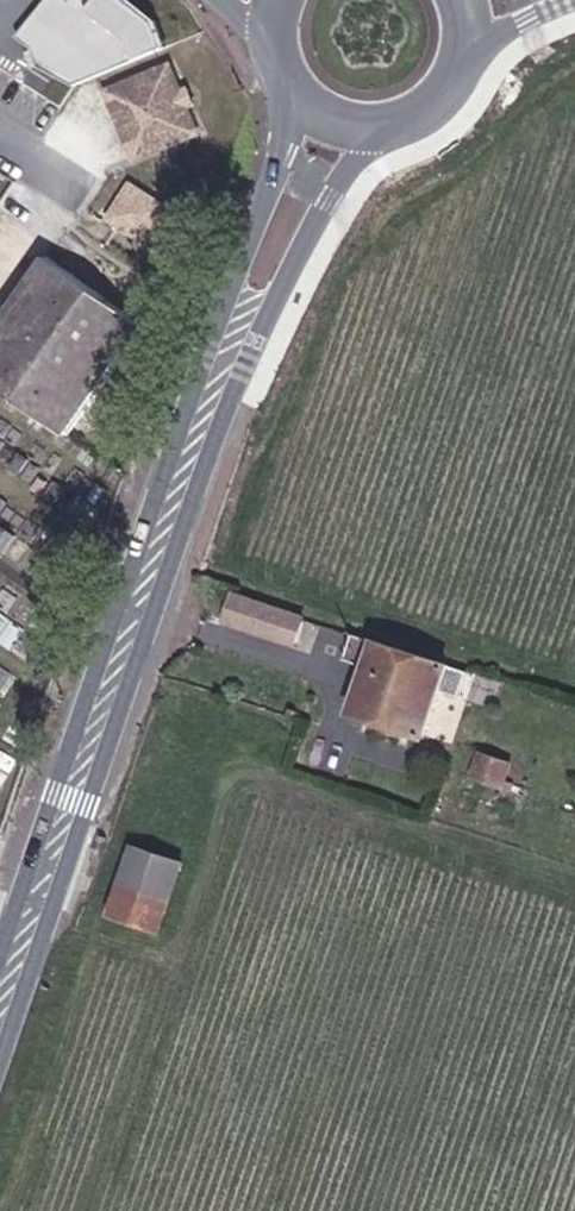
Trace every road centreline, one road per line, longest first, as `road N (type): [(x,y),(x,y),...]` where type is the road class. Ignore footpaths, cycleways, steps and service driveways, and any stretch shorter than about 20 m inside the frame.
road 1 (secondary): [(0,1057),(189,505),(269,308),(378,127)]
road 2 (secondary): [(286,79),(279,148),(0,962)]
road 3 (secondary): [(462,53),(570,0)]

